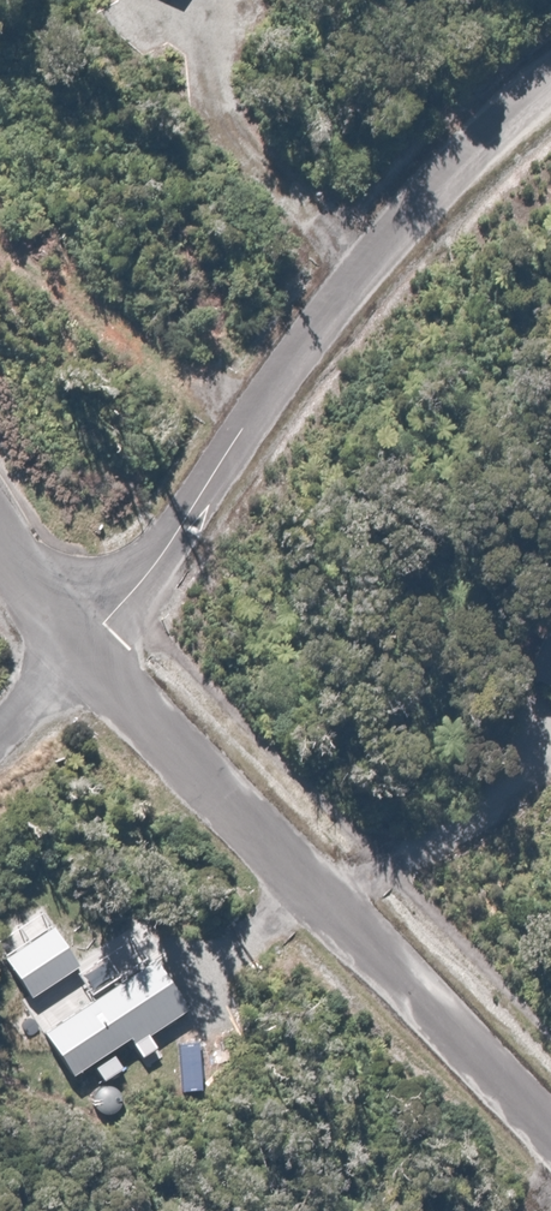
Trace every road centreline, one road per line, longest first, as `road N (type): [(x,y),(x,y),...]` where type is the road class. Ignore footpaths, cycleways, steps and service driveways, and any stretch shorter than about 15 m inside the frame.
road 1 (residential): [(98,638),(452,180),(550,97)]
road 2 (residential): [(550,1109),(98,638)]
road 3 (residential): [(0,758),(98,638)]
road 4 (residential): [(98,638),(0,522)]

